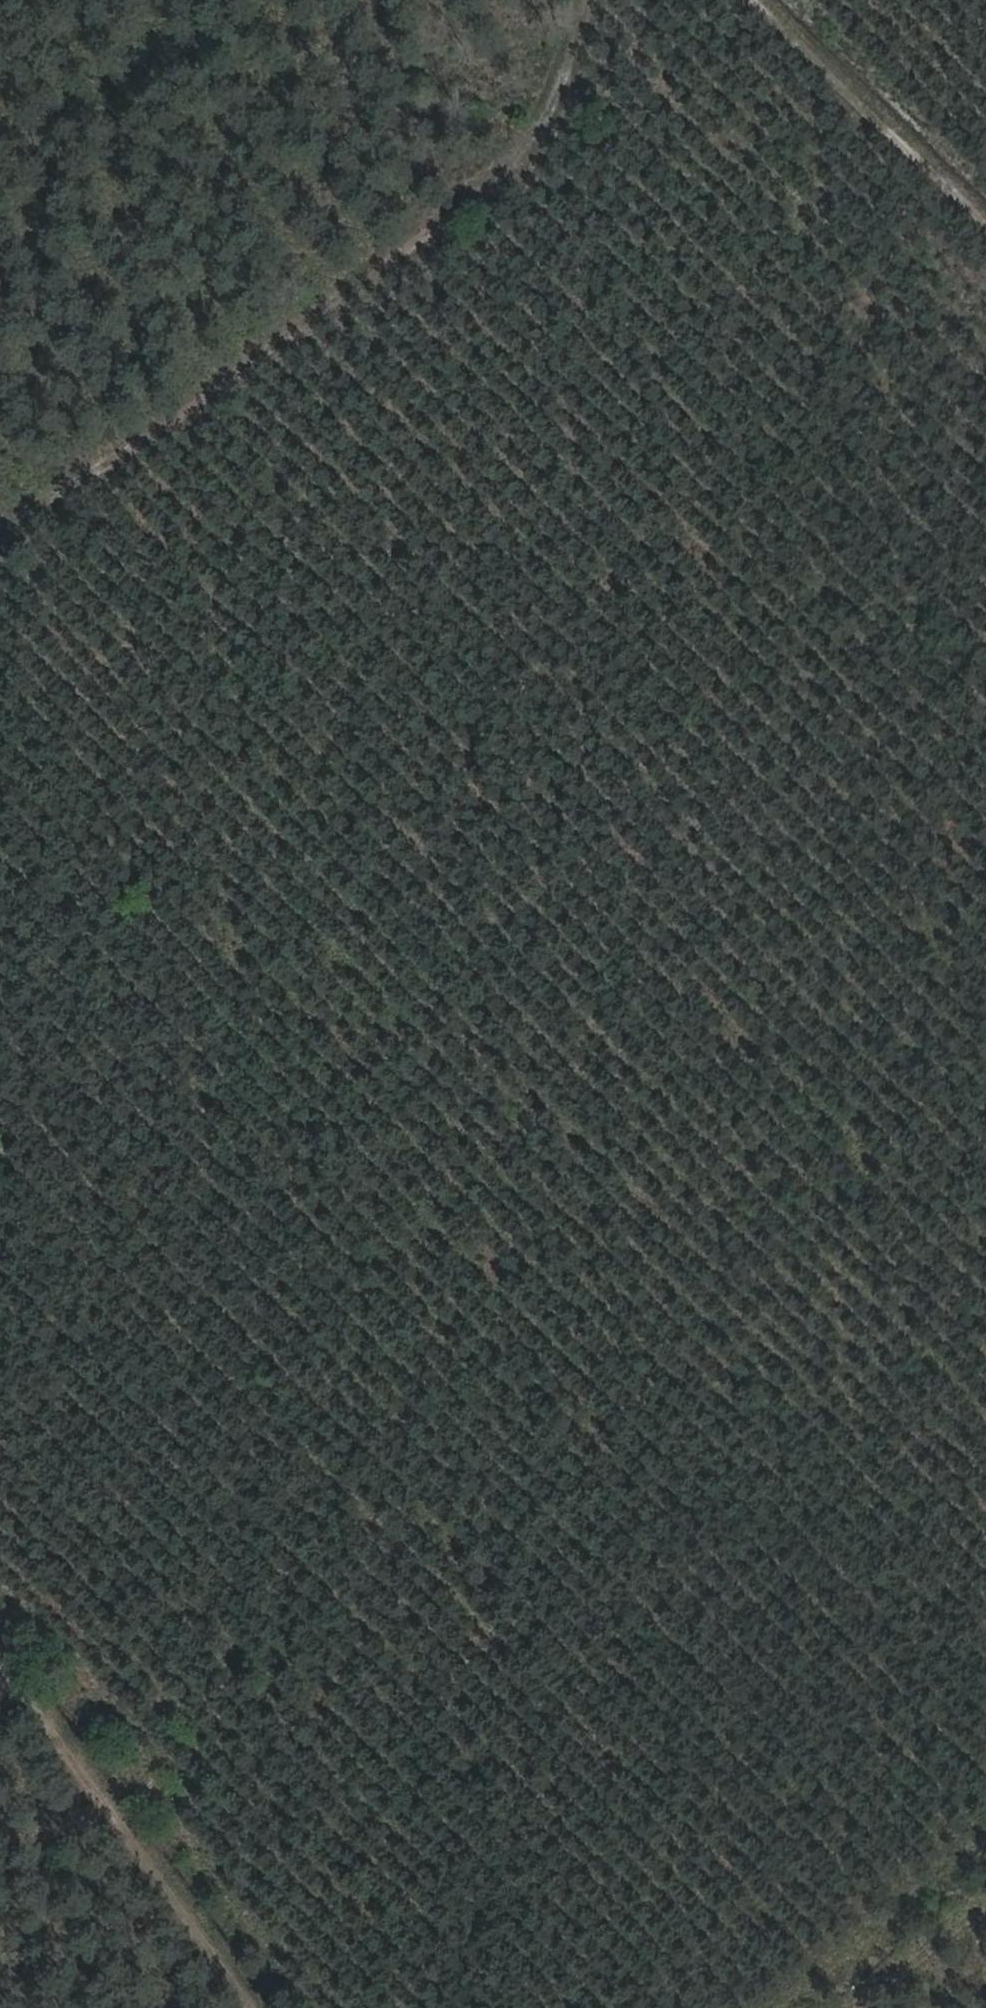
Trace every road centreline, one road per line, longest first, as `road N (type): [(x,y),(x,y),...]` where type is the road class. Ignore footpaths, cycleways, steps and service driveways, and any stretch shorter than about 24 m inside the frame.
road 1 (track): [(0,525),(495,187),(539,134),(591,0)]
road 2 (track): [(251,2007),(0,1662)]
road 3 (track): [(758,0),(985,220)]

